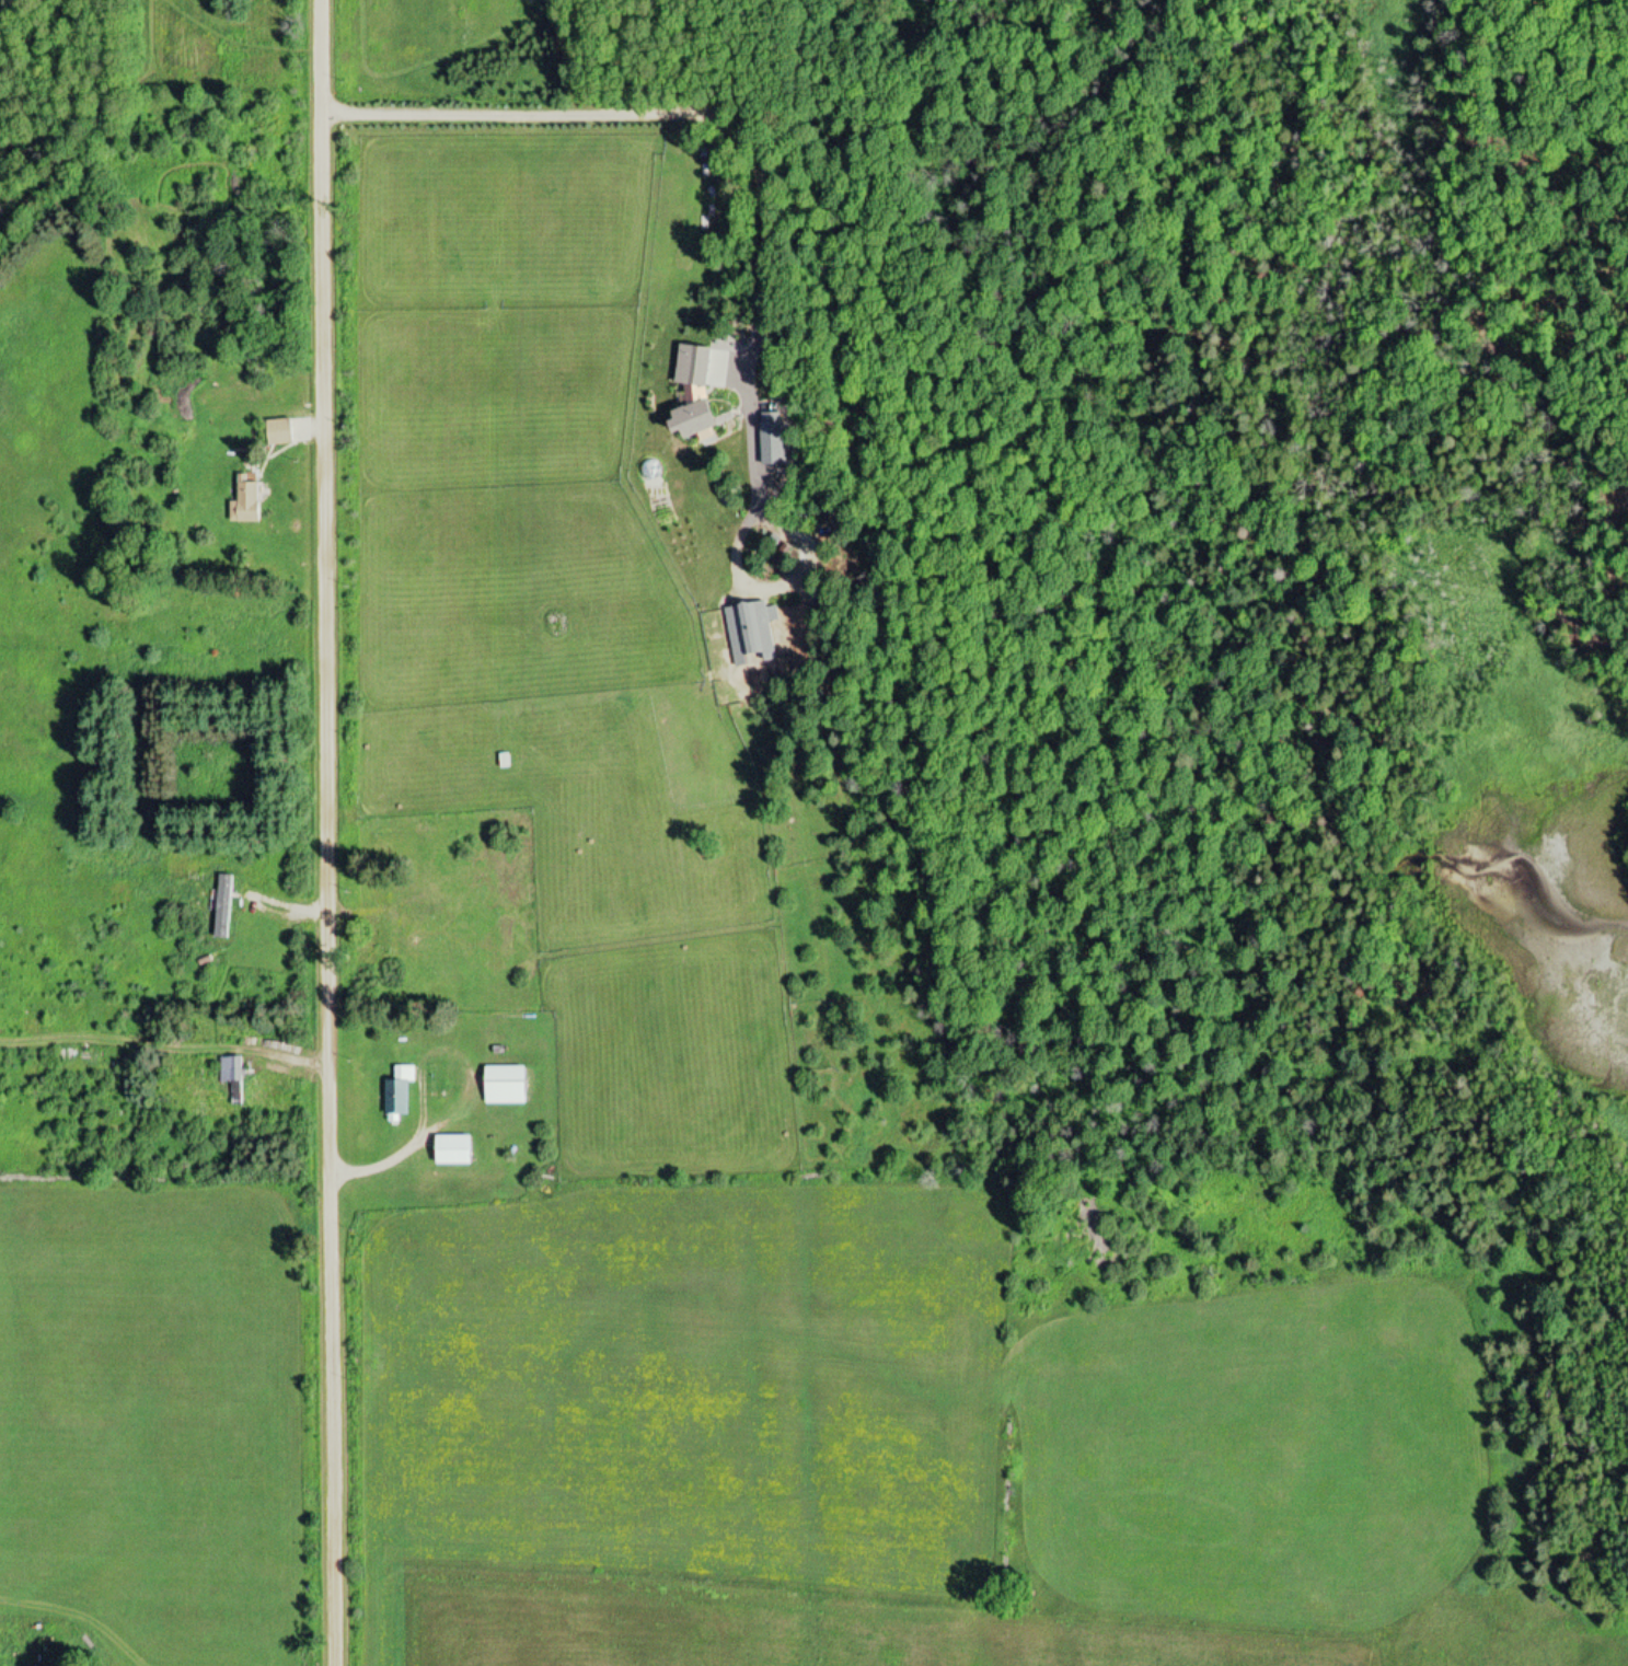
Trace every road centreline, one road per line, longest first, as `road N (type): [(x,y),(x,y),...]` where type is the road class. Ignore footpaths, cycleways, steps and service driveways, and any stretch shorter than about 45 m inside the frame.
road 1 (residential): [(335,1665),(322,0)]

